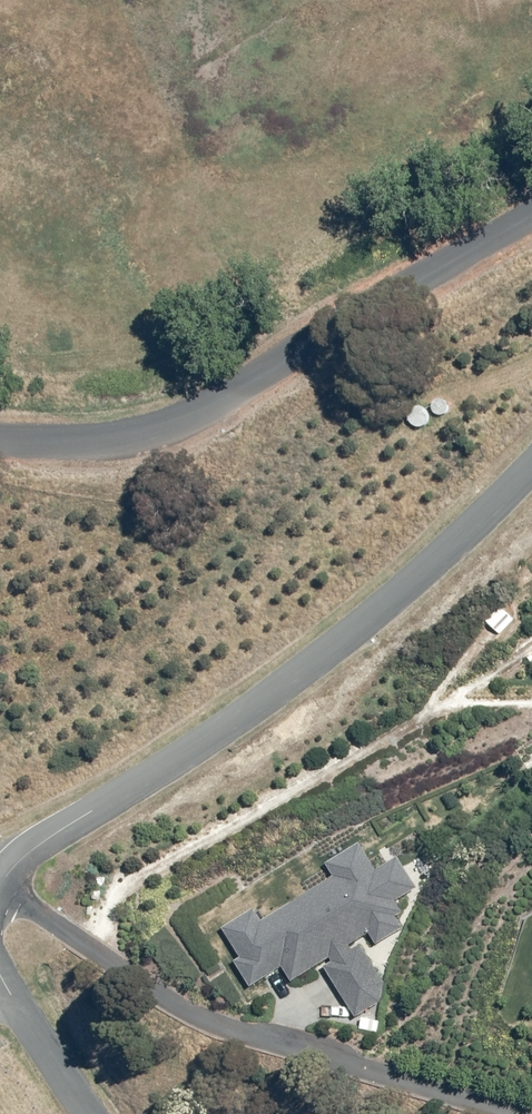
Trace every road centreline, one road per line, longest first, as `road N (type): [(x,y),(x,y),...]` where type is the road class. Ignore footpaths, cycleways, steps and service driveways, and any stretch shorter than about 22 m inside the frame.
road 1 (unclassified): [(531,466),(366,623),(261,702),(26,854),(0,885)]
road 2 (residential): [(531,214),(289,345),(182,423),(0,453)]
road 3 (unclassified): [(0,976),(88,1113)]

